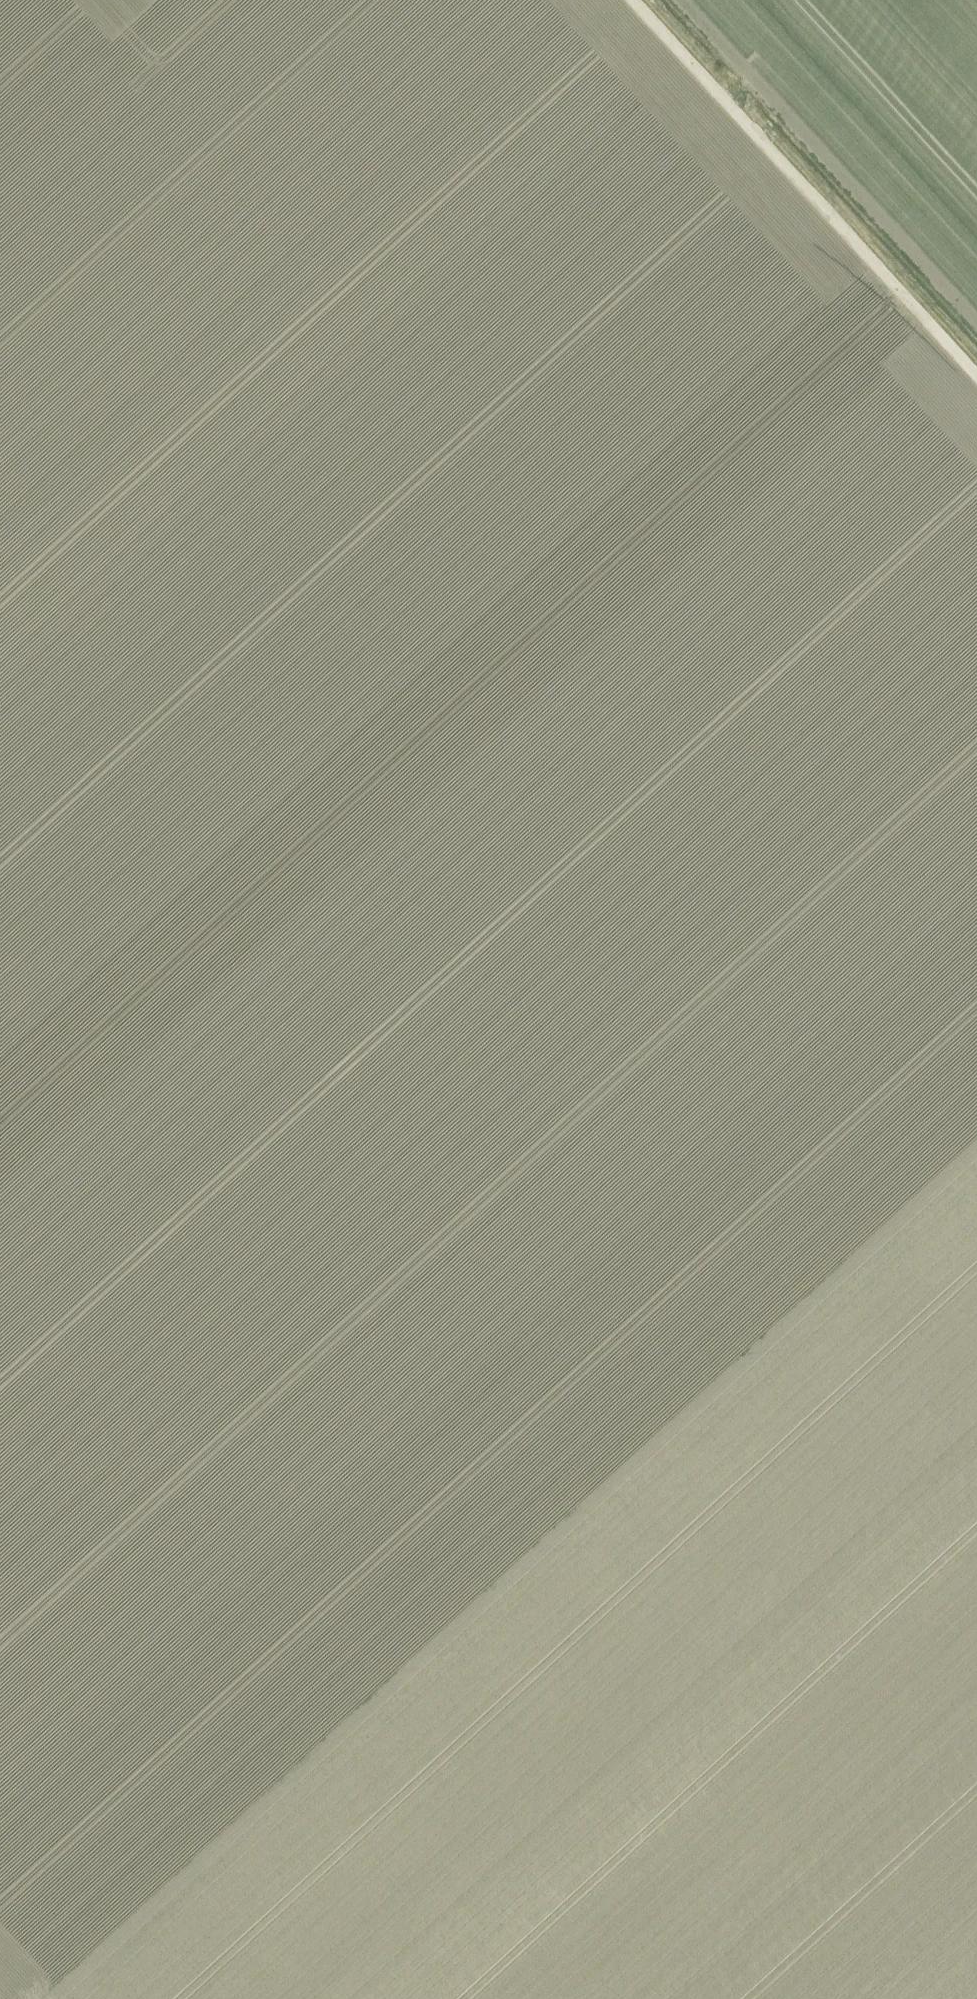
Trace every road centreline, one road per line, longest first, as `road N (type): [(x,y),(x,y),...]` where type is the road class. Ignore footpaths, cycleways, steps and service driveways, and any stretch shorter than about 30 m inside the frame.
road 1 (track): [(635,0),(976,373)]

